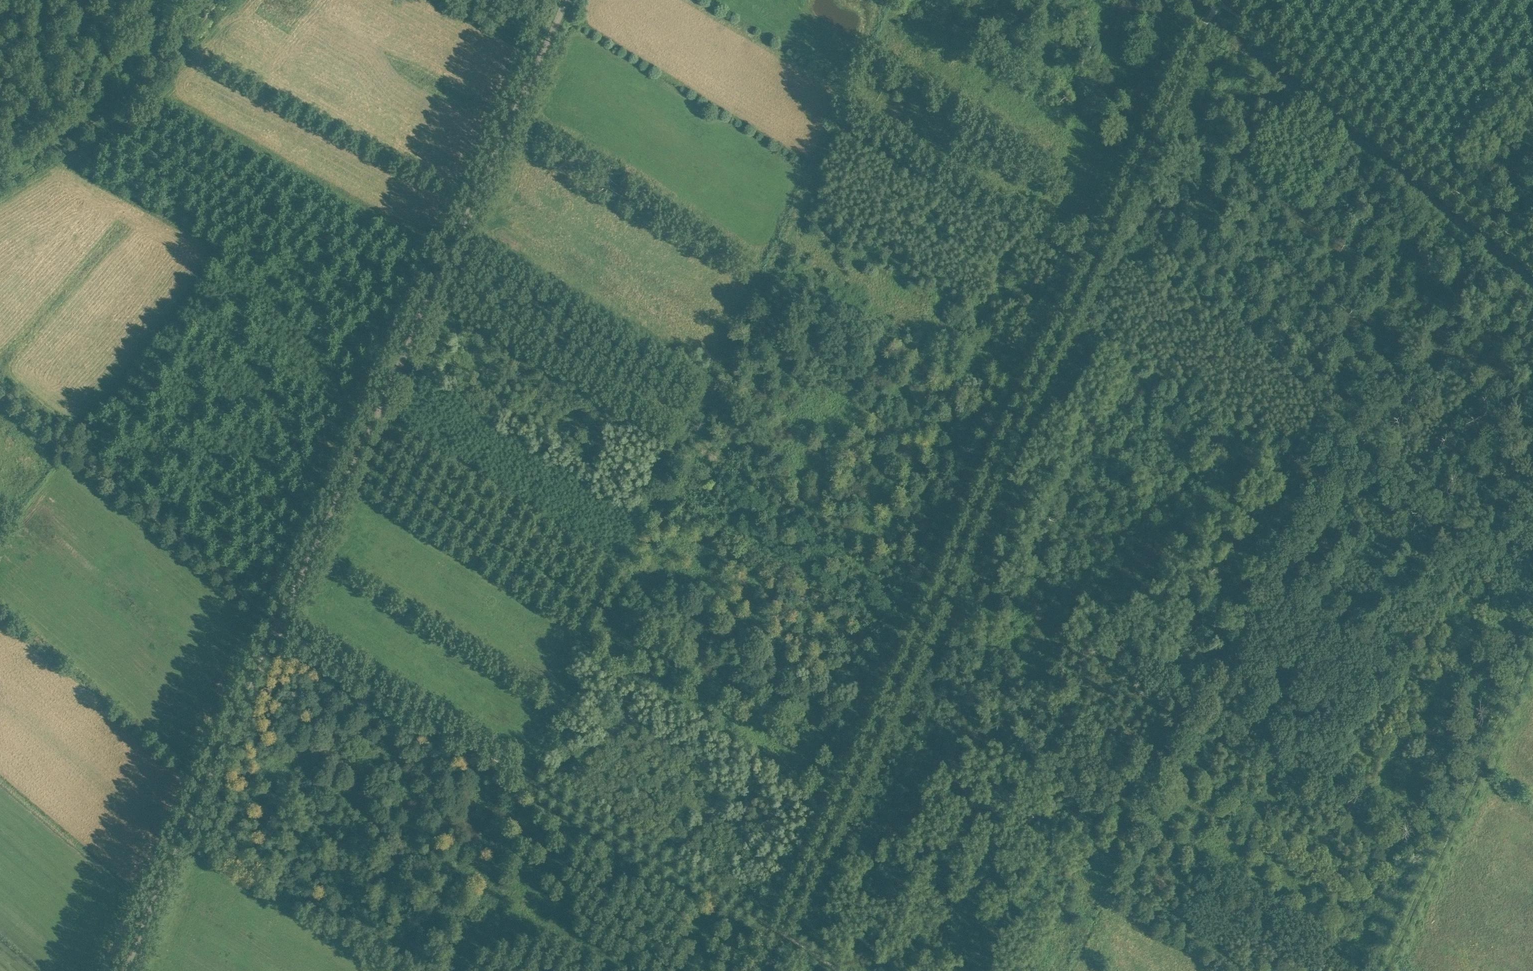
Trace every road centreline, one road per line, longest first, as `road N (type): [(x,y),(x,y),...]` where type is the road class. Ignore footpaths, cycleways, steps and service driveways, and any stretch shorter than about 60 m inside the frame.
road 1 (track): [(765,970),(1094,253),(1202,25),(1224,0)]
road 2 (unclassified): [(119,970),(566,0)]
road 3 (track): [(1532,247),(1228,0)]
road 4 (track): [(1532,648),(1382,970)]
road 5 (track): [(219,0),(146,85),(0,181)]

